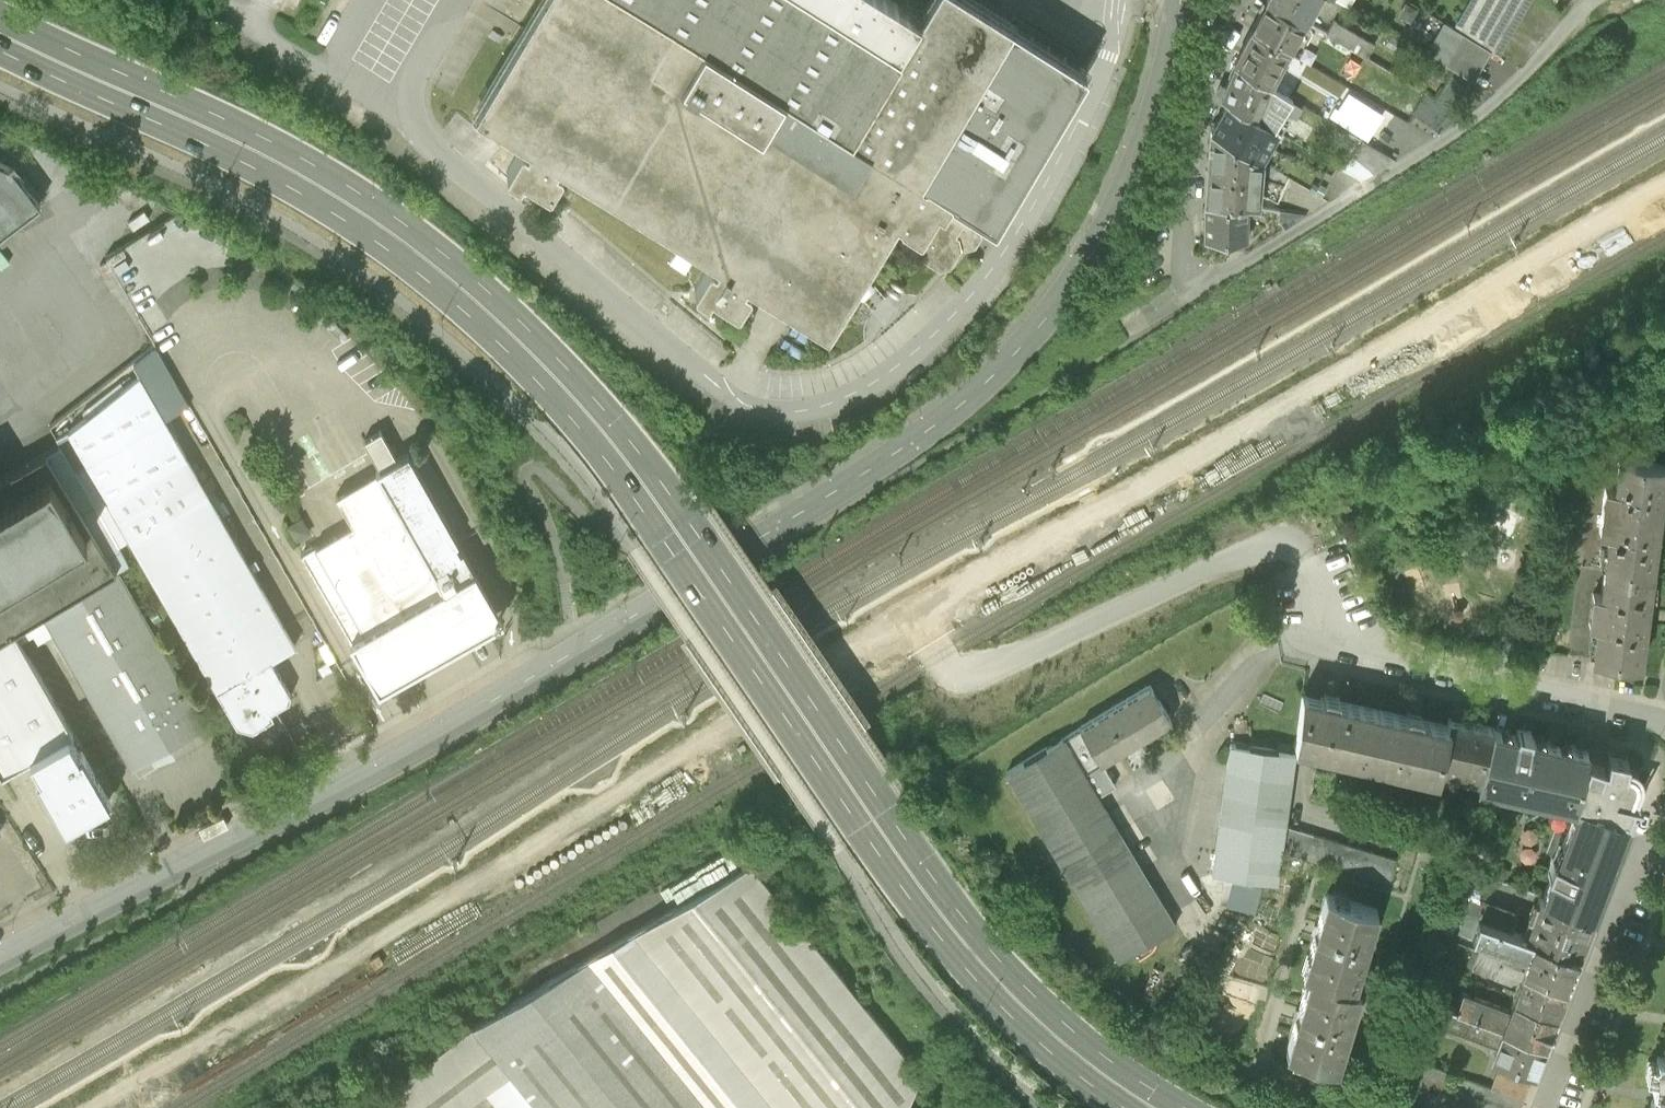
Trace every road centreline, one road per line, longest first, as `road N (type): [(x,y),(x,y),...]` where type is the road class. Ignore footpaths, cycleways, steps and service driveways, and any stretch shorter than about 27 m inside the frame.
road 1 (primary): [(0,28),(283,161),(434,259),(576,390),(995,971),(1067,1040),(1165,1107)]
road 2 (tertiary): [(0,962),(402,755),(913,443),(987,379),(1074,276),(1139,154),(1181,0)]
road 3 (residential): [(1664,721),(1371,652),(1338,628),(1318,593)]
road 4 (residential): [(1183,291),(1191,106),(1234,0)]
road 5 (residential): [(1544,1107),(1633,873),(1644,858),(1664,854)]

